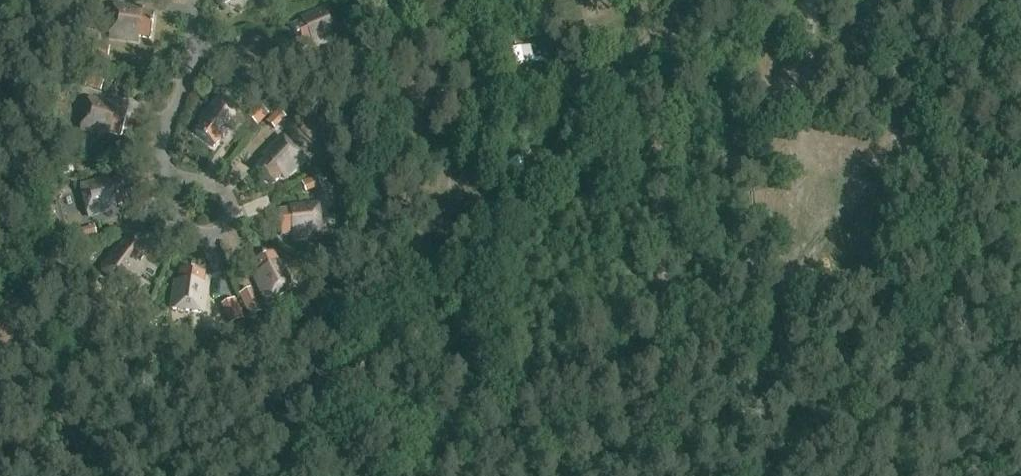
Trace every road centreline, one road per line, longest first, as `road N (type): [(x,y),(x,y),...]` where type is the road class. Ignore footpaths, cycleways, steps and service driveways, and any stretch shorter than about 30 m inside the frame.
road 1 (track): [(813,64),(770,322),(767,475)]

